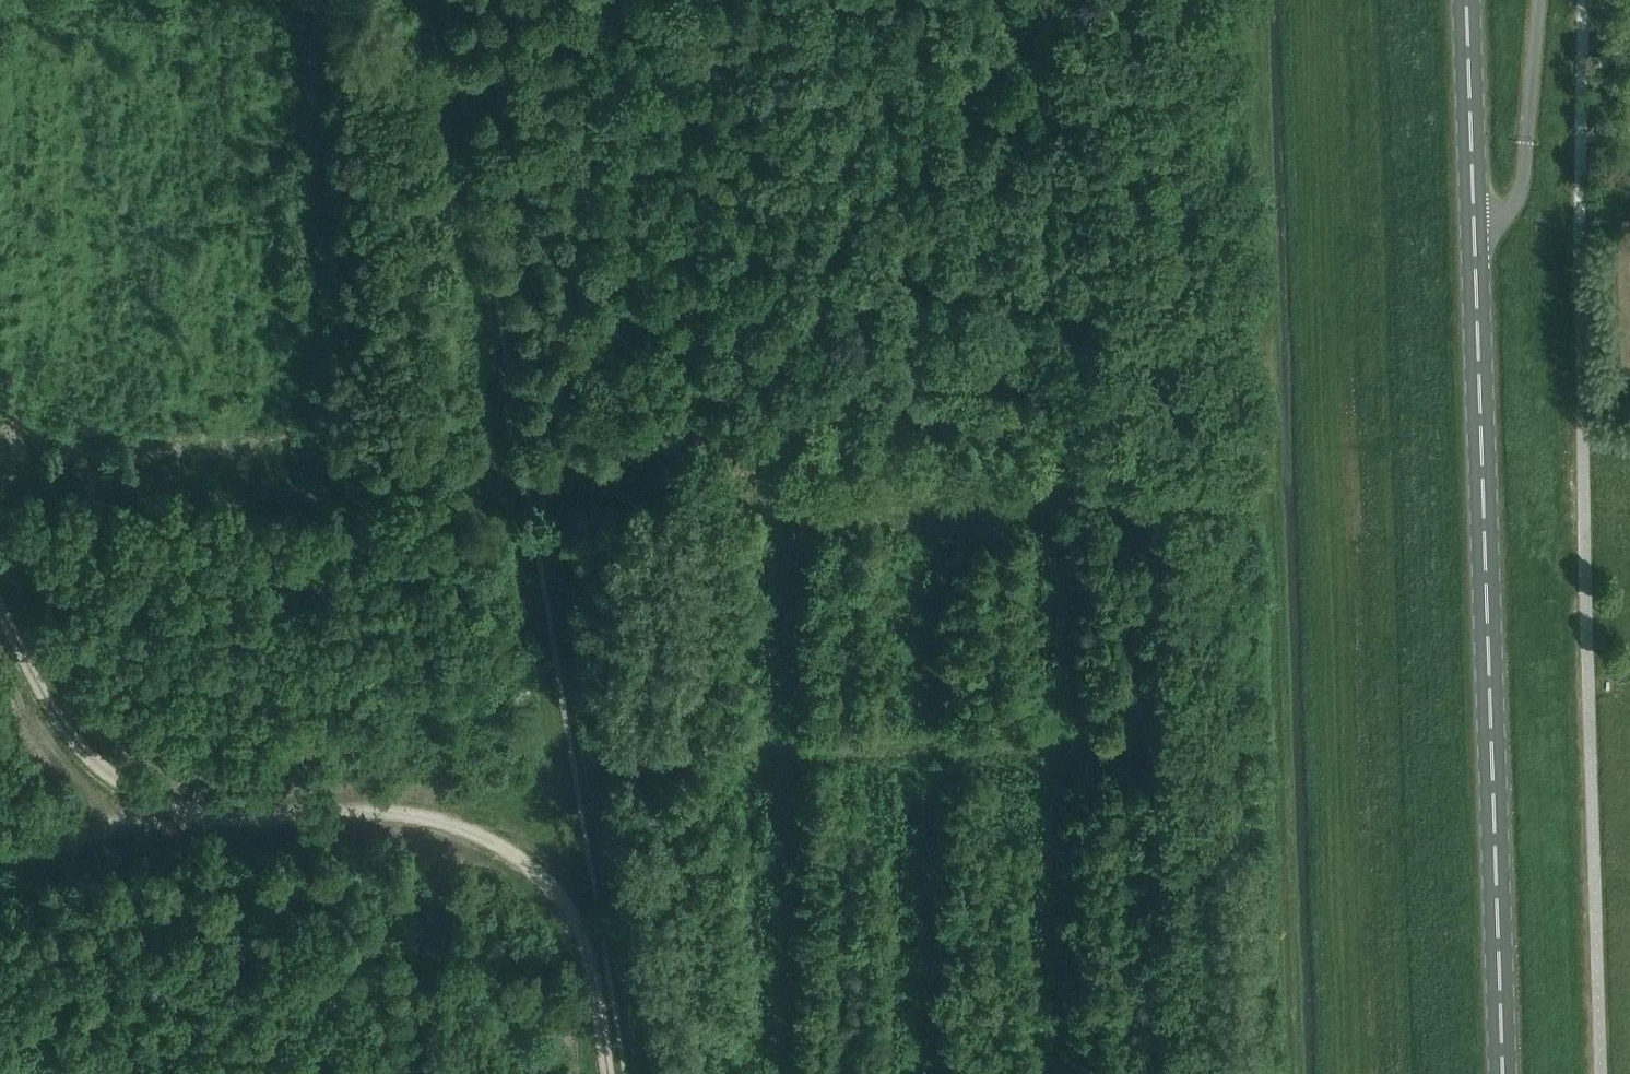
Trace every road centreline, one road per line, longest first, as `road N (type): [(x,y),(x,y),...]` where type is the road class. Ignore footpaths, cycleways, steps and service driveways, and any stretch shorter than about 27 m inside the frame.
road 1 (primary): [(1503,1073),(1466,0)]
road 2 (track): [(0,612),(68,735),(130,790),(219,816),(405,814),(464,828),(519,857),(562,898),(585,948),(607,1073)]
road 3 (track): [(107,775),(121,836),(0,853)]

